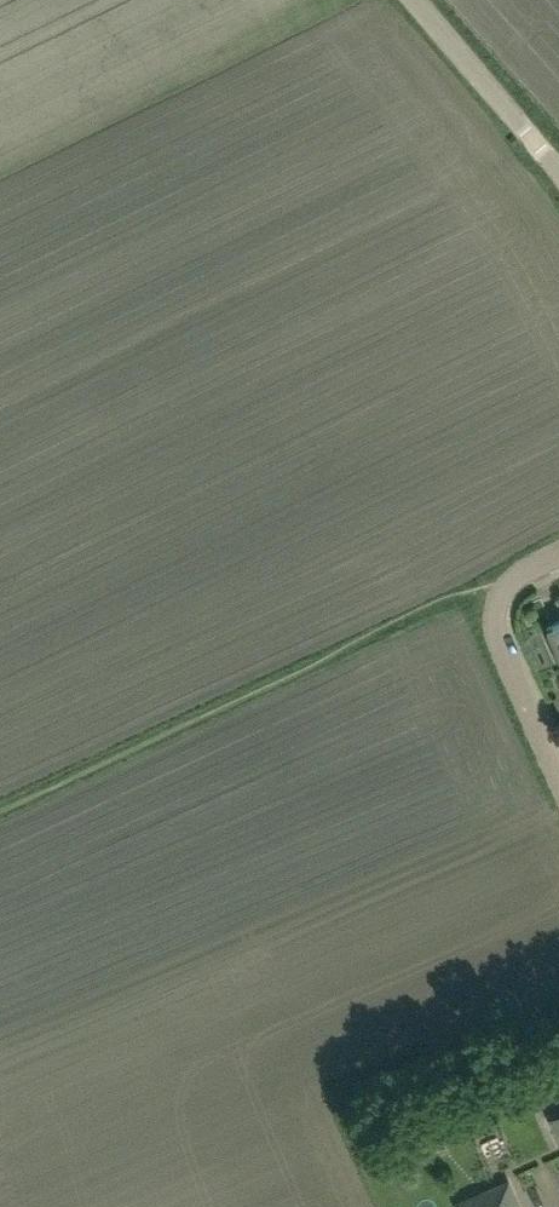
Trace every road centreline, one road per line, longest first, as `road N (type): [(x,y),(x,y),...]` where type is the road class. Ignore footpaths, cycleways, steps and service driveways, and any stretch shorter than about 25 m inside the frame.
road 1 (residential): [(558,783),(496,643),(495,615),(507,586),(558,553)]
road 2 (unclassified): [(558,172),(413,0)]

